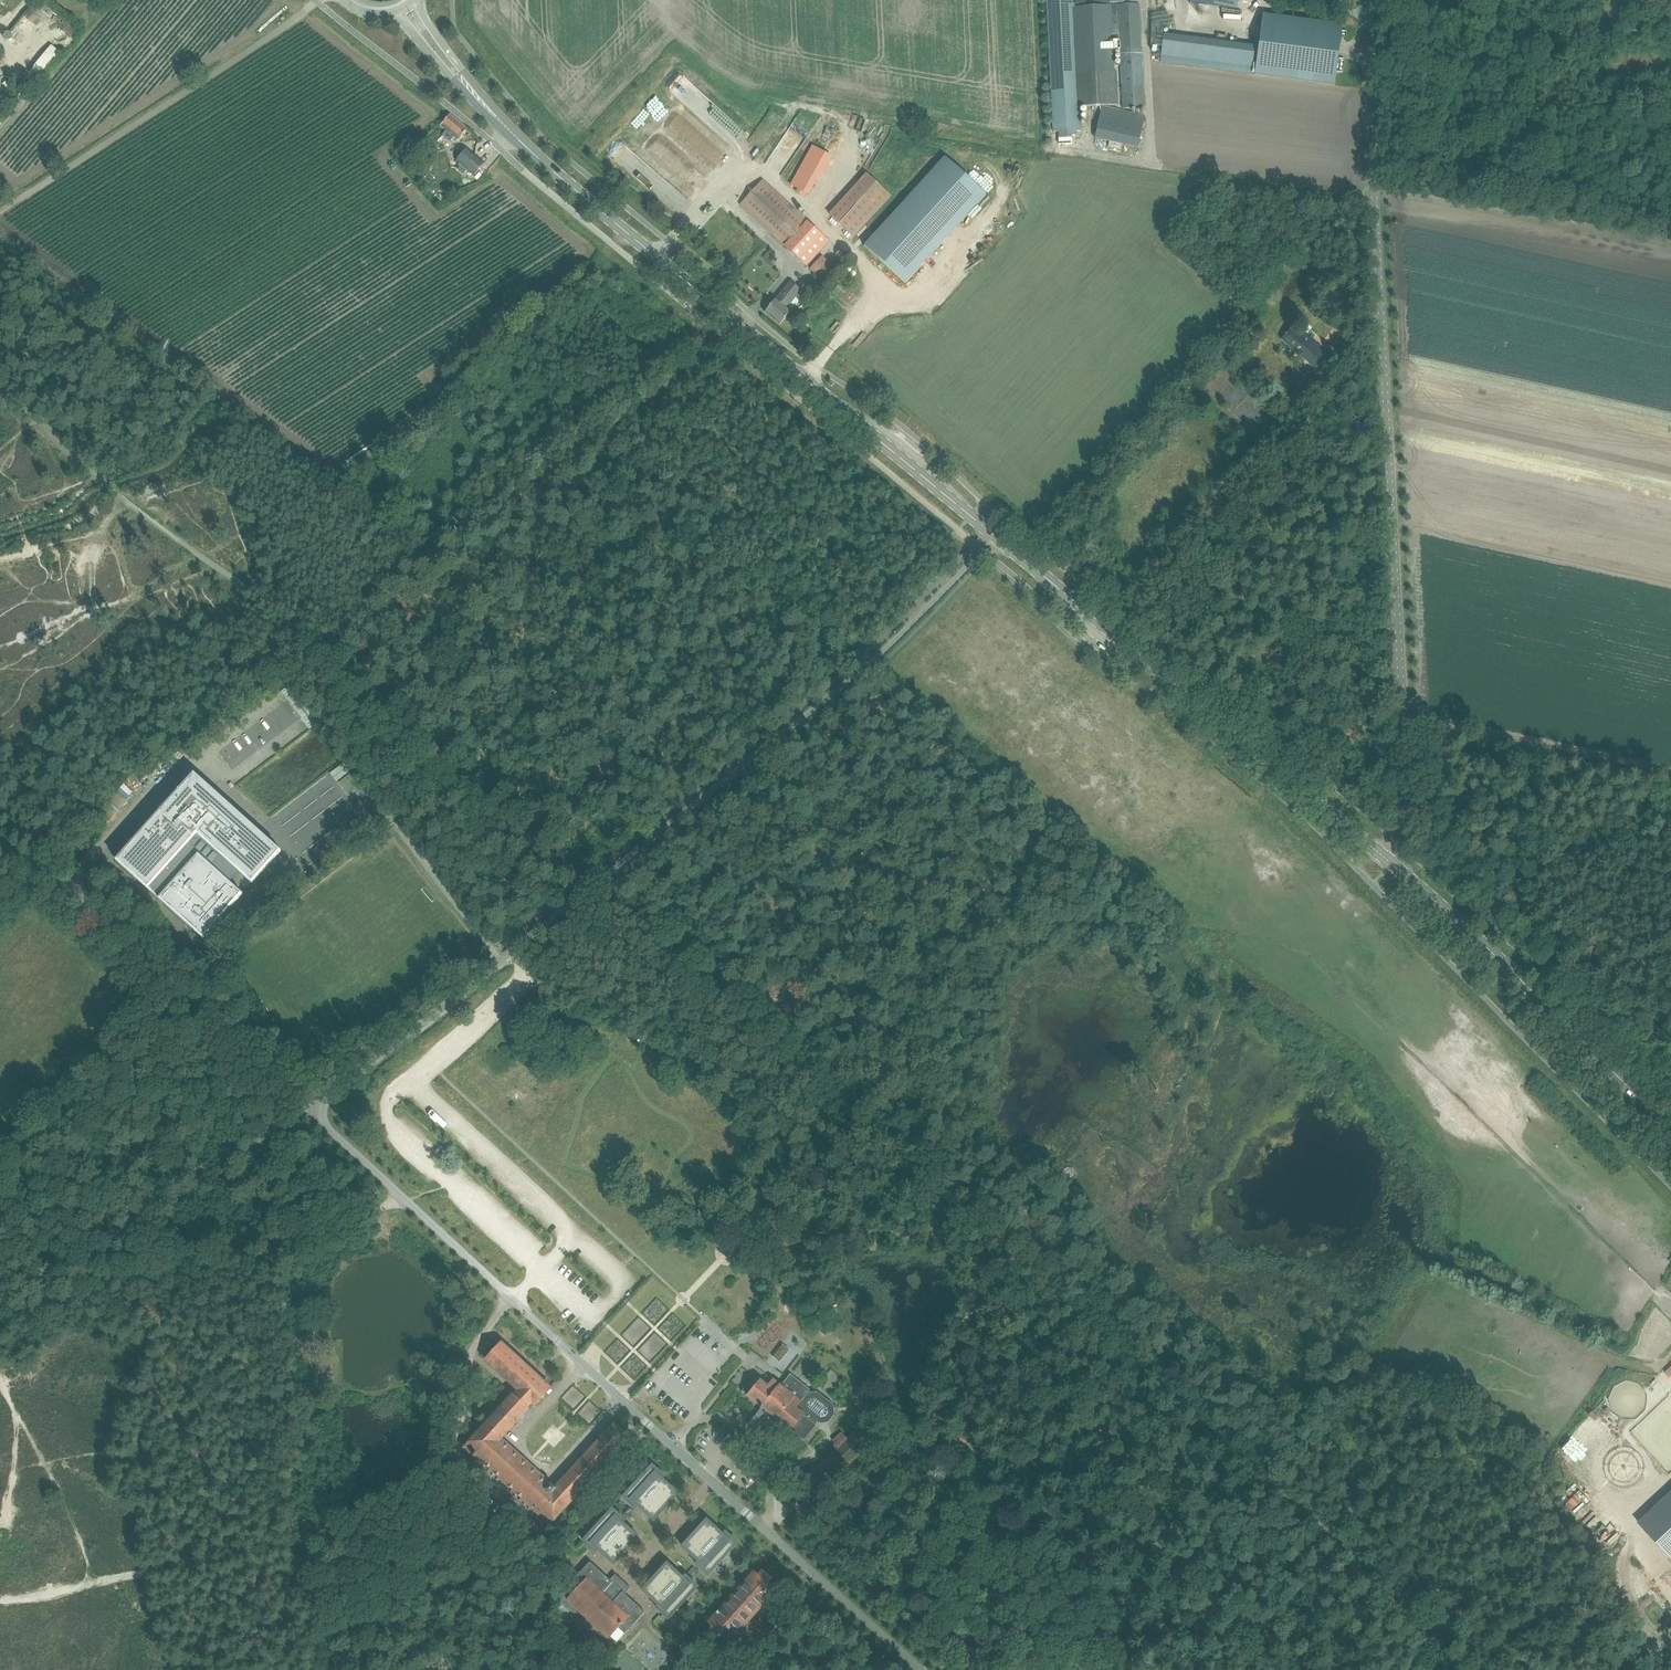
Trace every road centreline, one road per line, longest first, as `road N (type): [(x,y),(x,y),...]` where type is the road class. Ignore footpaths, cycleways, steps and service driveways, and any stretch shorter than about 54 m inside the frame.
road 1 (unclassified): [(919,1669),(310,1112),(847,685),(996,536)]
road 2 (unclassified): [(1404,847),(1410,828),(1367,0)]
road 3 (primary): [(996,536),(525,148)]
road 4 (primary): [(1391,866),(996,536)]
road 5 (track): [(939,1201),(587,894)]
road 6 (primary): [(1670,1135),(1464,925),(1391,866)]
road 7 (track): [(0,210),(320,0)]
road 8 (track): [(1240,1458),(1038,1286)]
road 9 (track): [(1489,1669),(1335,1539)]
road 10 (primary): [(392,18),(525,148)]
road 11 (primary): [(525,148),(419,2)]

